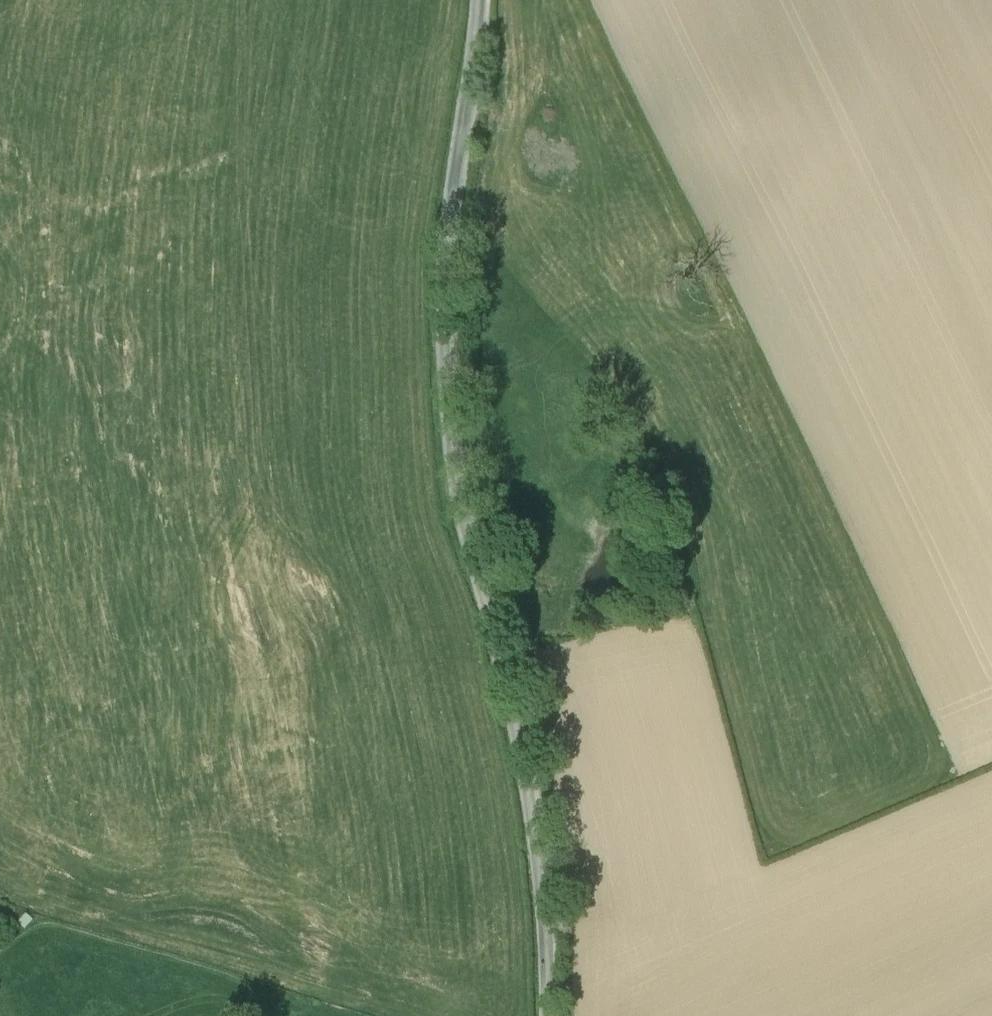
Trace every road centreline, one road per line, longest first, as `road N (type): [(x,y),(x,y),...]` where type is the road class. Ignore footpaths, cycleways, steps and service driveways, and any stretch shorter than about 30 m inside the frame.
road 1 (unclassified): [(548,1015),(529,791),(465,526),(450,424),(450,220),(479,0)]

